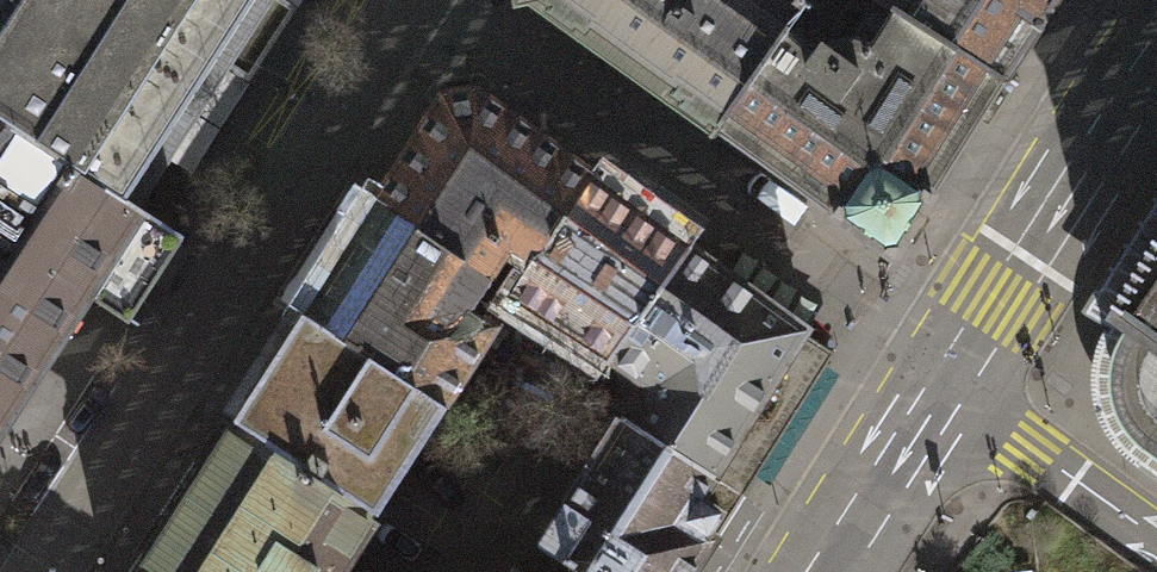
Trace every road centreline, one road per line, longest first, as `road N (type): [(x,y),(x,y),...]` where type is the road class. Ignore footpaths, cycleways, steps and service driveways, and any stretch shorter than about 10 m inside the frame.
road 1 (residential): [(43,571),(409,0)]
road 2 (residential): [(947,377),(438,0)]
road 3 (tertiary): [(1156,56),(947,377)]
road 4 (residential): [(1156,537),(947,377)]
road 5 (tertiary): [(947,377),(818,571)]

